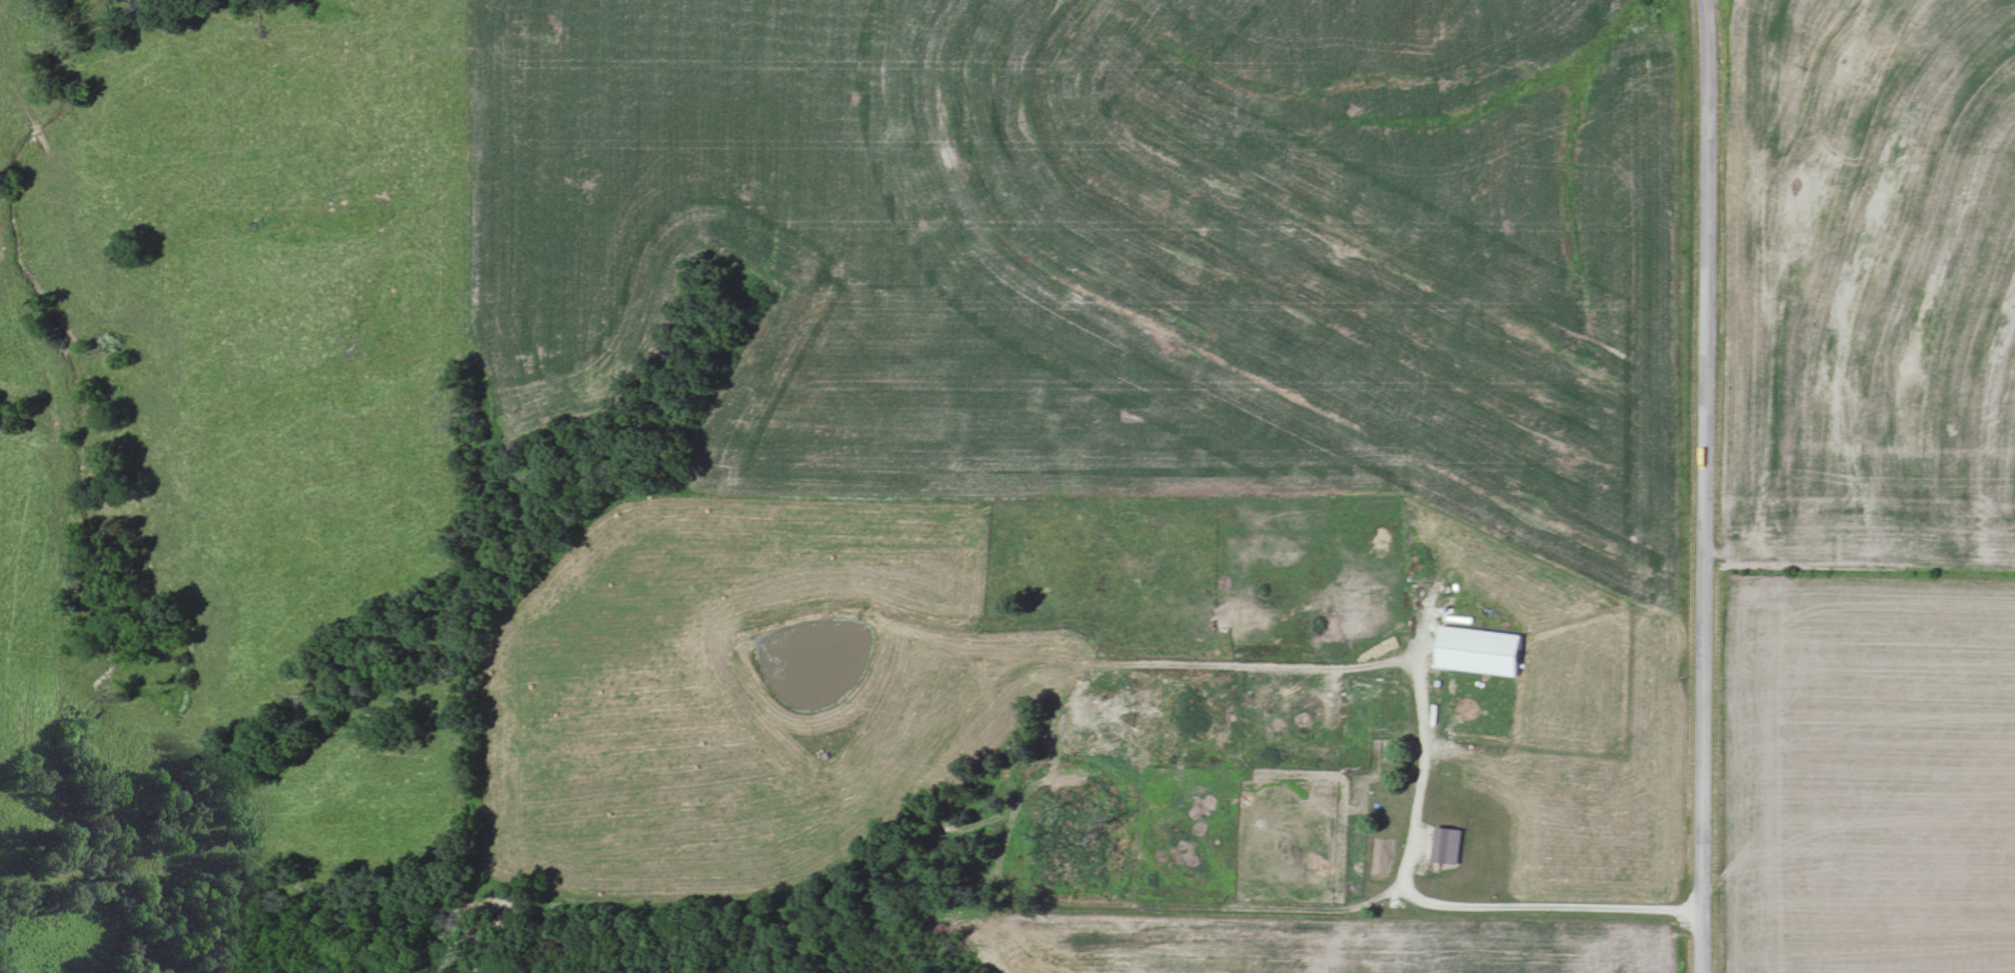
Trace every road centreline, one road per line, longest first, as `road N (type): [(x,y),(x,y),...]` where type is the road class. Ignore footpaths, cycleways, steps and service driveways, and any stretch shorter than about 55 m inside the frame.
road 1 (tertiary): [(1722,972),(1706,25),(1699,0)]

